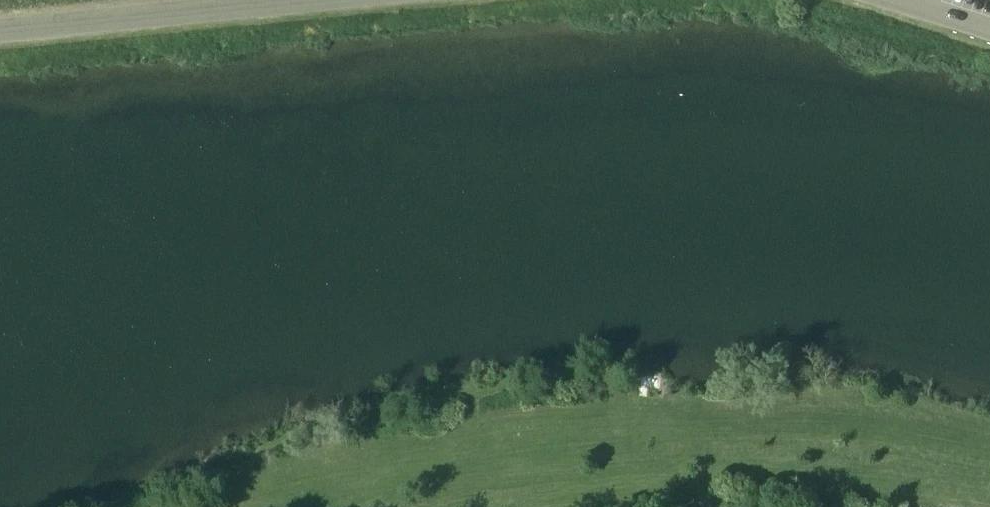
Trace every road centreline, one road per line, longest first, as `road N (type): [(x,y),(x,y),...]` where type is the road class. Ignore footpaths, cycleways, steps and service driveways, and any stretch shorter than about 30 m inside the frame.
road 1 (unclassified): [(294,0),(0,30)]

